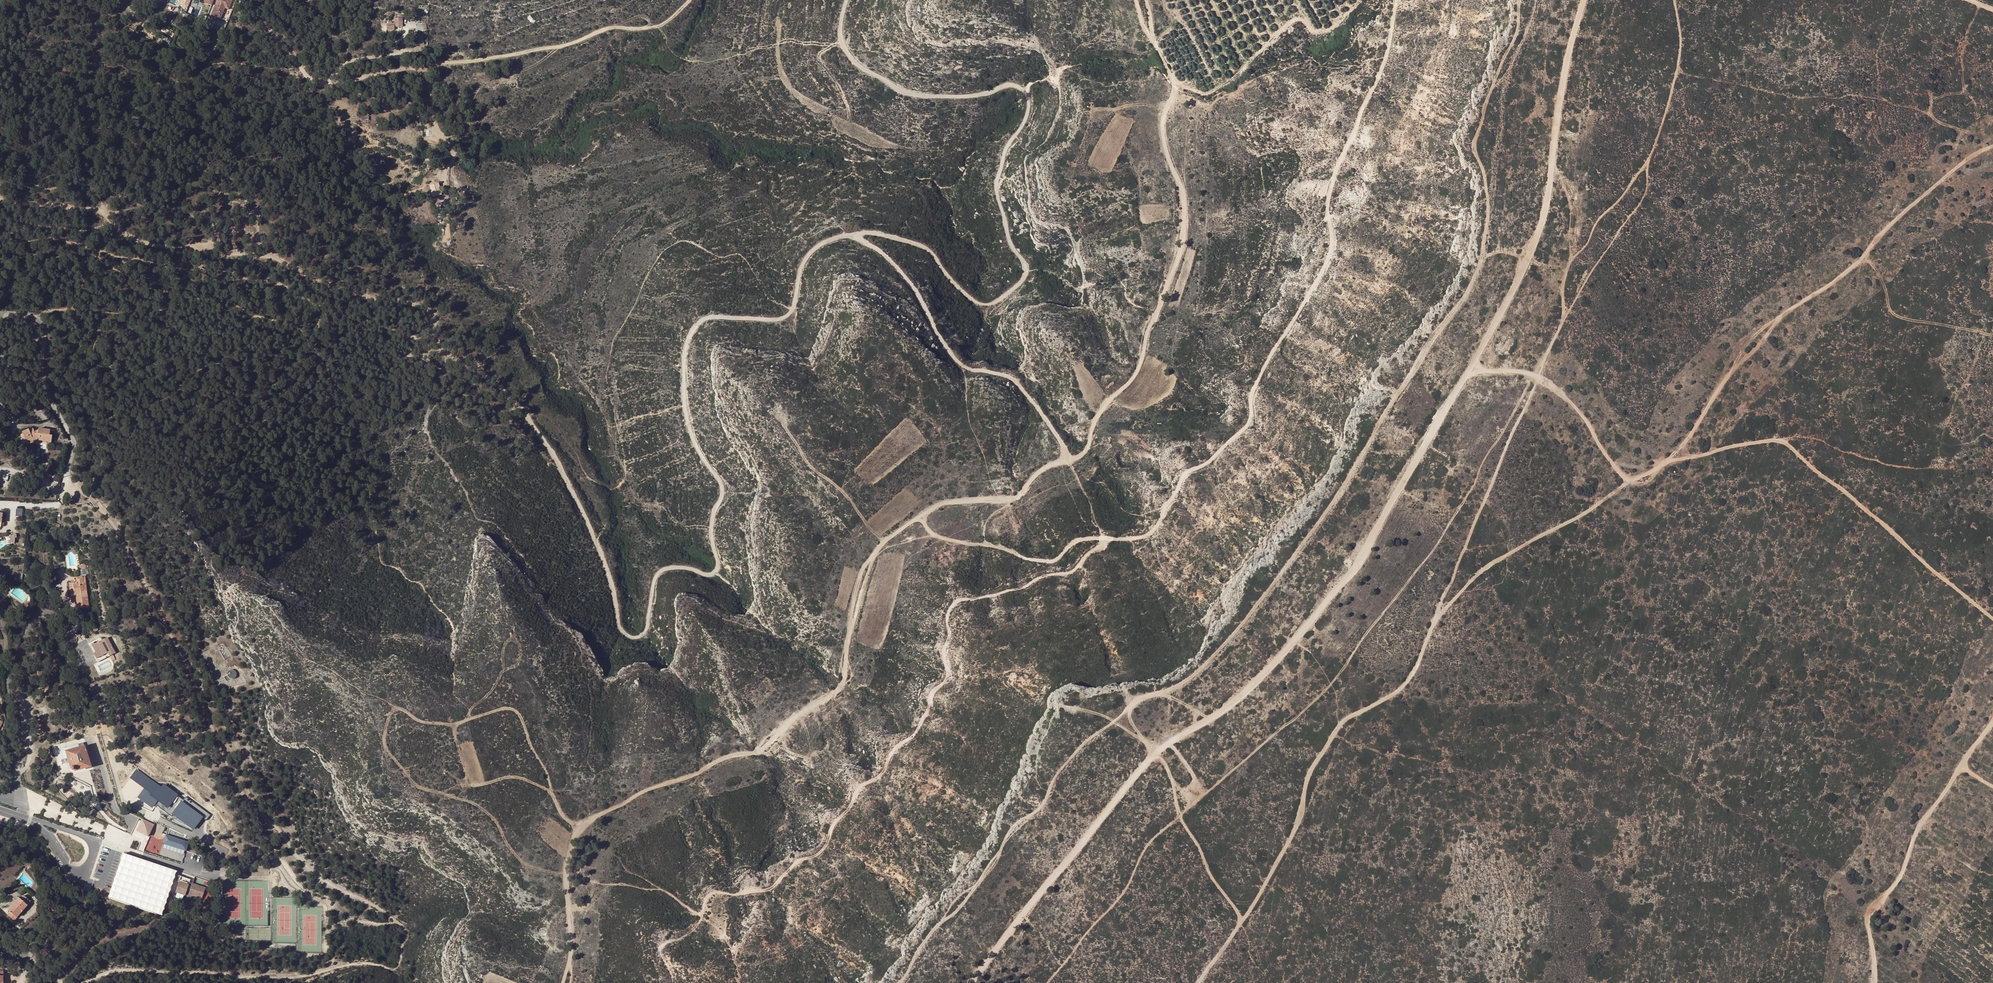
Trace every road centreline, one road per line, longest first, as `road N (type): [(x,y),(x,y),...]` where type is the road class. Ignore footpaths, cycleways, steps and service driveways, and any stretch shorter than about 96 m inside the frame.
road 1 (track): [(841,0),(838,37),(857,63),(906,92),(978,96),(1010,84),(1025,93),(1024,118),(1004,147),(996,187),(1005,238),(1024,272),(1016,285),(981,300),(959,290),(923,243),(851,231),(800,257),(783,315),(695,322),(681,348),(678,404),(719,483),(710,522),(716,563),(711,572),(672,565),(656,571),(648,623),(632,635),(620,629),(610,584),(551,450),(502,390),(438,346),(417,302),(316,279),(269,255),(139,238),(81,207),(0,199)]
road 2 (track): [(1395,0),(1376,79),(1335,170),(1325,263),(1252,387),(1250,426),(1184,475),(1147,535),(1091,537),(1035,560),(932,534),(922,515)]
road 3 (track): [(1101,537),(1067,571),(952,602),(941,649),(945,679),(929,692),(916,728),(856,791),(814,856),(767,889),(708,894),(688,932),(660,947),(672,982)]
road 4 (track): [(1194,982),(1276,864),(1301,818),(1309,772),(1343,722),(1409,680),(1434,623),(1488,566),(1629,484)]
road 5 (track): [(922,515),(937,504),(1018,496),(1043,467),(1079,454),(1104,401),(1137,369),(1182,224),(1182,193),(1161,128),(1176,85),(1141,0)]
road 6 (track): [(572,982),(566,876),(578,827),(717,758),(762,749),(805,707),(842,691),(868,560),(922,515)]
road 7 (track): [(1472,368),(1377,529),(1257,680),(1208,720),(1154,749)]
road 8 (track): [(246,0),(319,84),(564,45),(613,26),(660,27),(689,0)]
road 9 (track): [(1667,460),(1725,379),(1799,303),(1853,266),(1888,225),(1992,143)]
road 10 (track): [(1667,460),(1787,443),(1992,618)]
road 11 (track): [(1586,0),(1541,224),(1472,368)]
road 12 (track): [(1067,461),(1057,434),(1014,378),(959,362),(912,282),(851,231)]
road 13 (track): [(1154,749),(962,982)]
road 14 (track): [(1878,982),(1876,915),(1926,822),(1992,726)]
road 15 (residential): [(69,639),(42,612),(12,674),(7,720),(19,797)]
road 16 (residential): [(64,494),(73,448),(44,392),(40,325),(0,313)]
road 17 (residential): [(115,847),(219,877),(229,860),(211,843)]
road 18 (track): [(1536,373),(1587,415),(1629,484)]
road 19 (track): [(566,876),(662,887),(700,916)]
road 20 (residential): [(0,943),(31,950),(58,914),(84,897),(83,872)]

